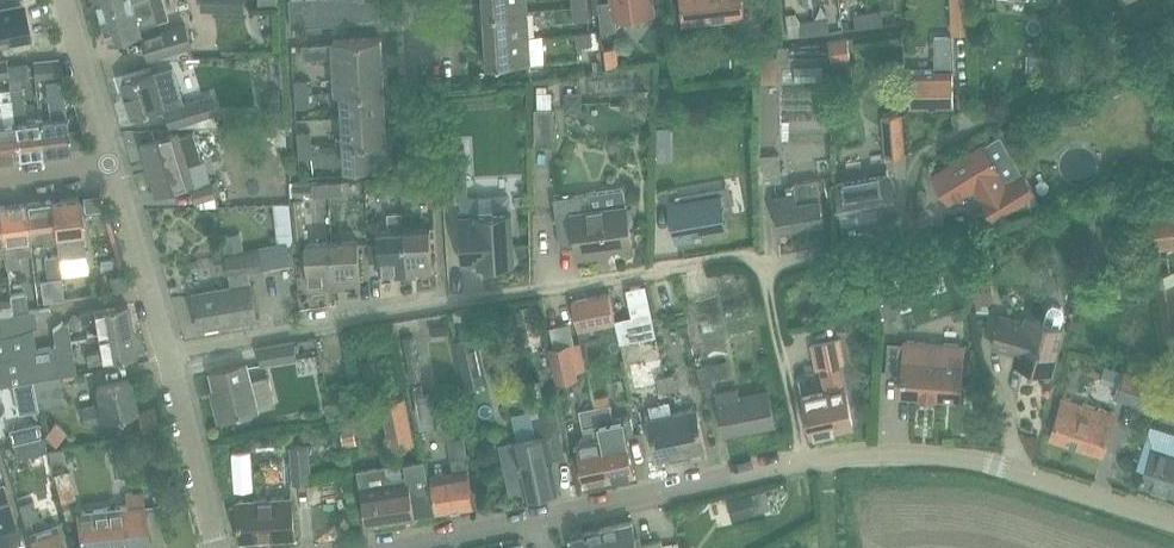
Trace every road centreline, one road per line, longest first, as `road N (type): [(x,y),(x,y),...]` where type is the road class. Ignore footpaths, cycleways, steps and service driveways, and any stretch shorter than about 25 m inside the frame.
road 1 (residential): [(169,353),(763,259)]
road 2 (residential): [(763,259),(906,225),(923,161),(935,148),(1143,33)]
road 3 (residential): [(800,459),(911,453),(978,461),(1173,525)]
road 4 (residential): [(429,547),(800,459)]
road 5 (residential): [(800,459),(763,259)]
road 6 (residential): [(169,353),(111,161)]
road 7 (residential): [(219,547),(169,353)]
road 8 (residential): [(111,161),(61,0)]

